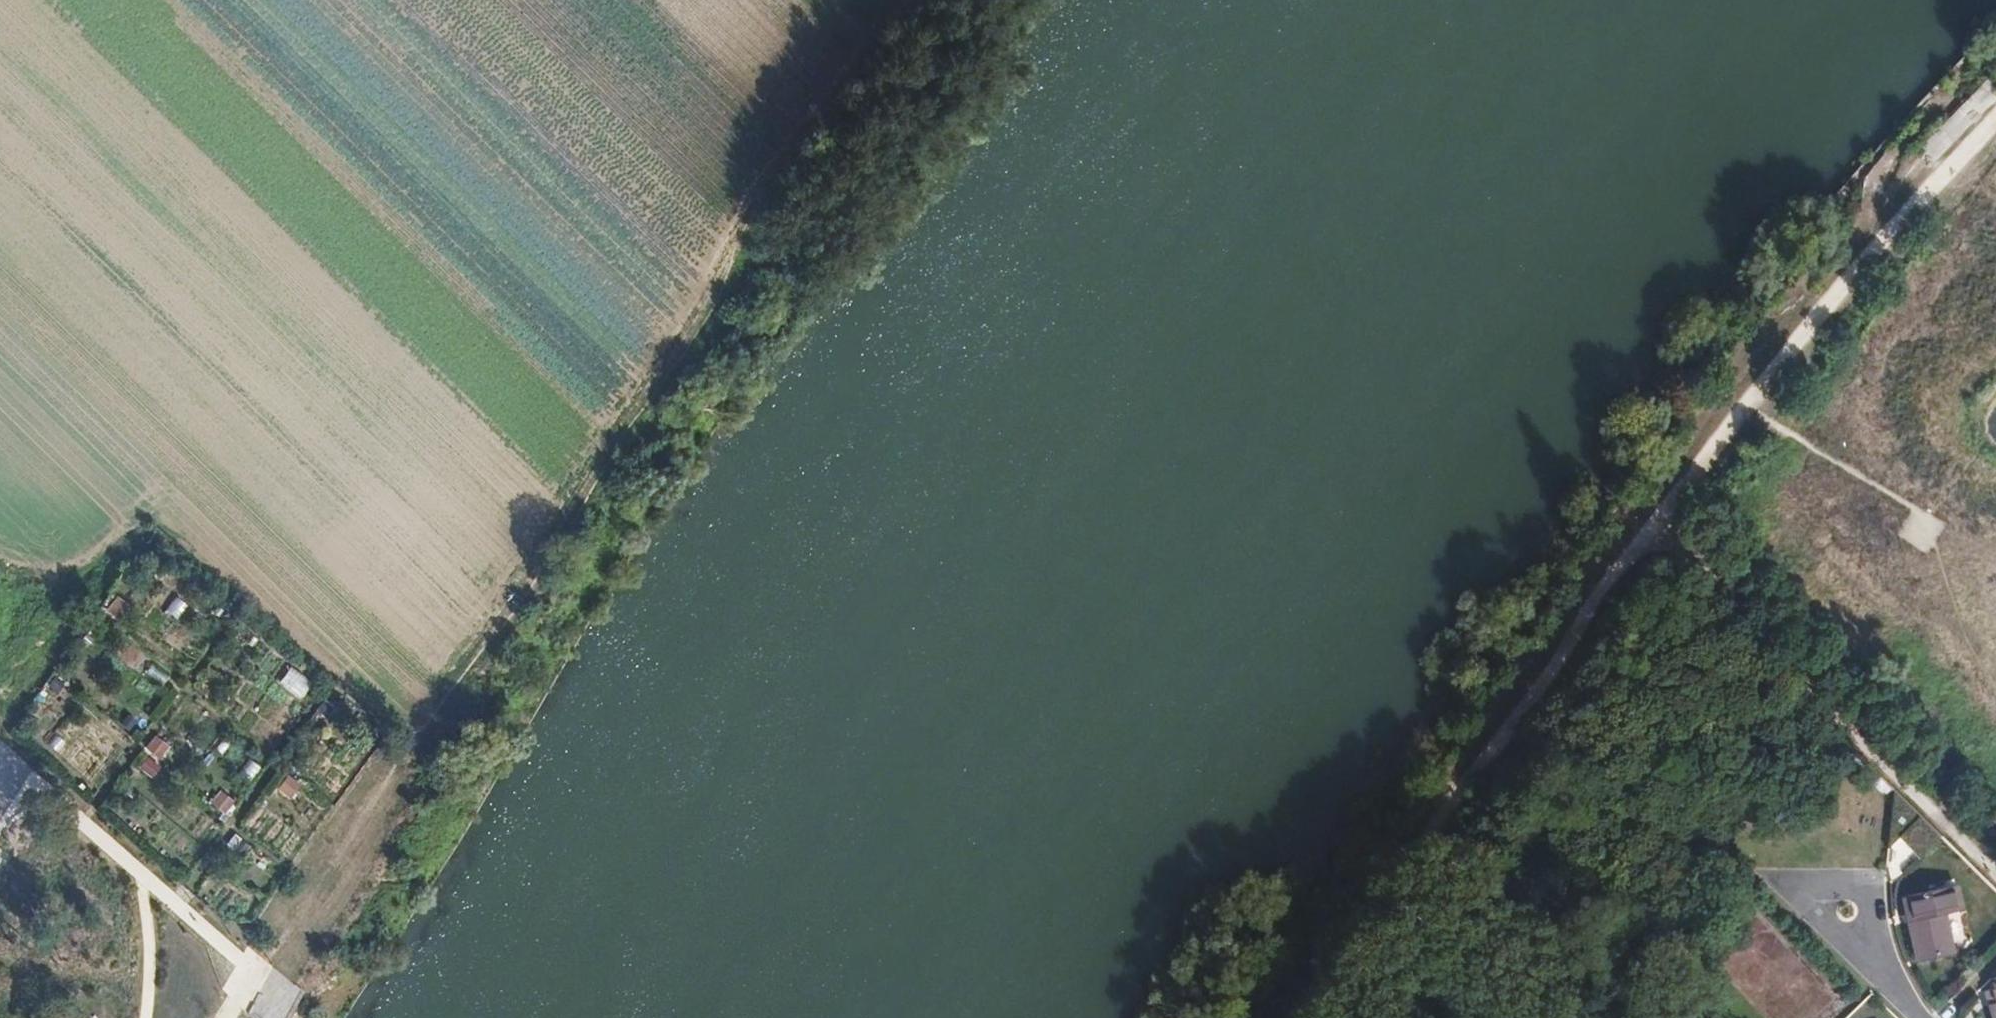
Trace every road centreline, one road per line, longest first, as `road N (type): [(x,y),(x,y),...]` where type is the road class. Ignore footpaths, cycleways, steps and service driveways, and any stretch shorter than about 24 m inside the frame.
road 1 (track): [(0,755),(136,877),(242,999)]

